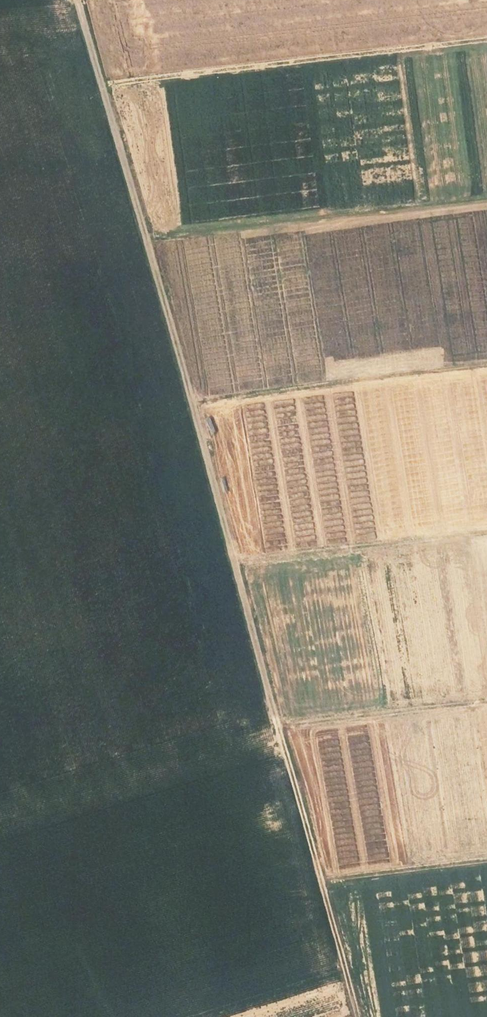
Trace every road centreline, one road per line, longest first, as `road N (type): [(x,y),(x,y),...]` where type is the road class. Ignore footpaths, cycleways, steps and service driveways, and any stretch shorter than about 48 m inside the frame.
road 1 (track): [(121,149),(235,562),(486,533)]
road 2 (track): [(235,562),(358,1016)]
road 3 (track): [(103,86),(486,40)]
road 4 (unclassified): [(78,0),(121,149)]

